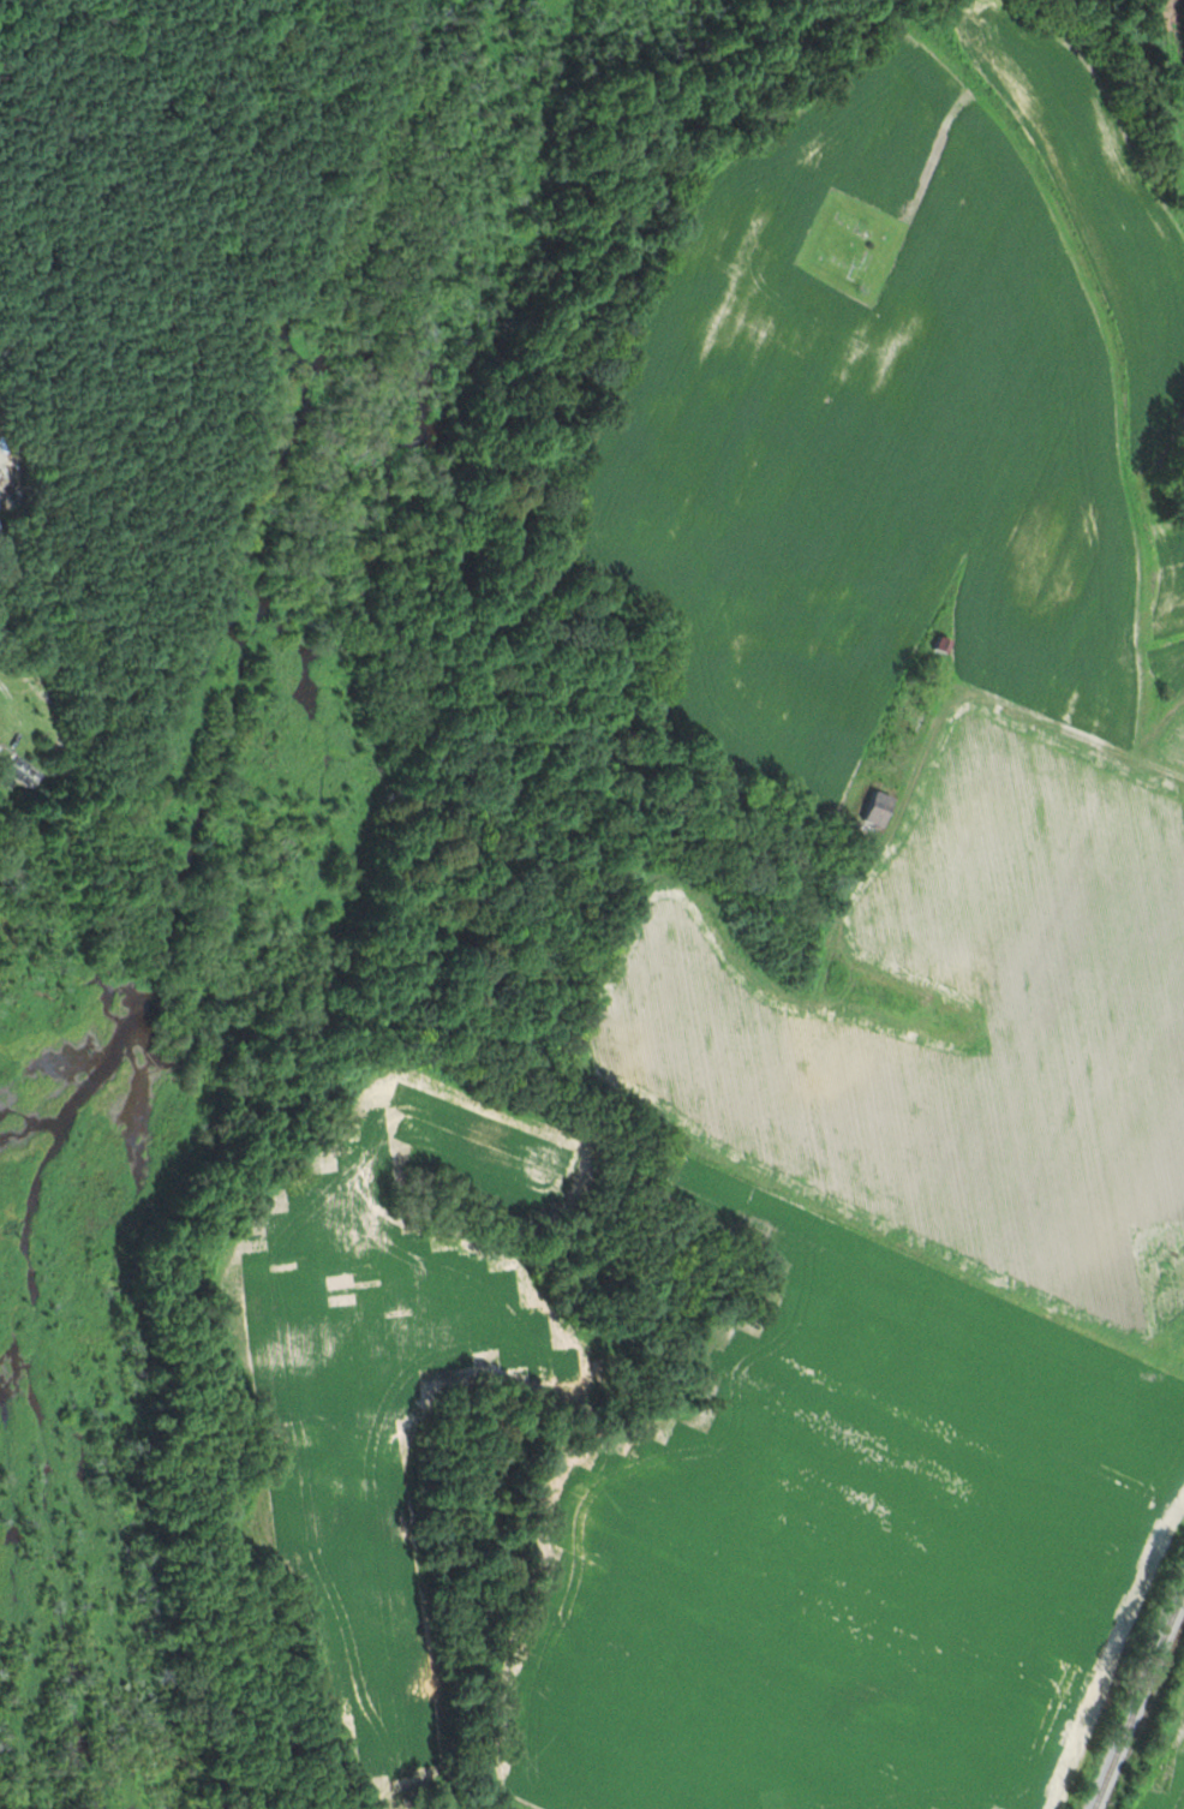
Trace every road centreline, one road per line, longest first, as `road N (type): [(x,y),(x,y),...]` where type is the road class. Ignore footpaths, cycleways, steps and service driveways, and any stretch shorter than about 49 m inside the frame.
road 1 (residential): [(1183,776),(935,670),(884,732)]

